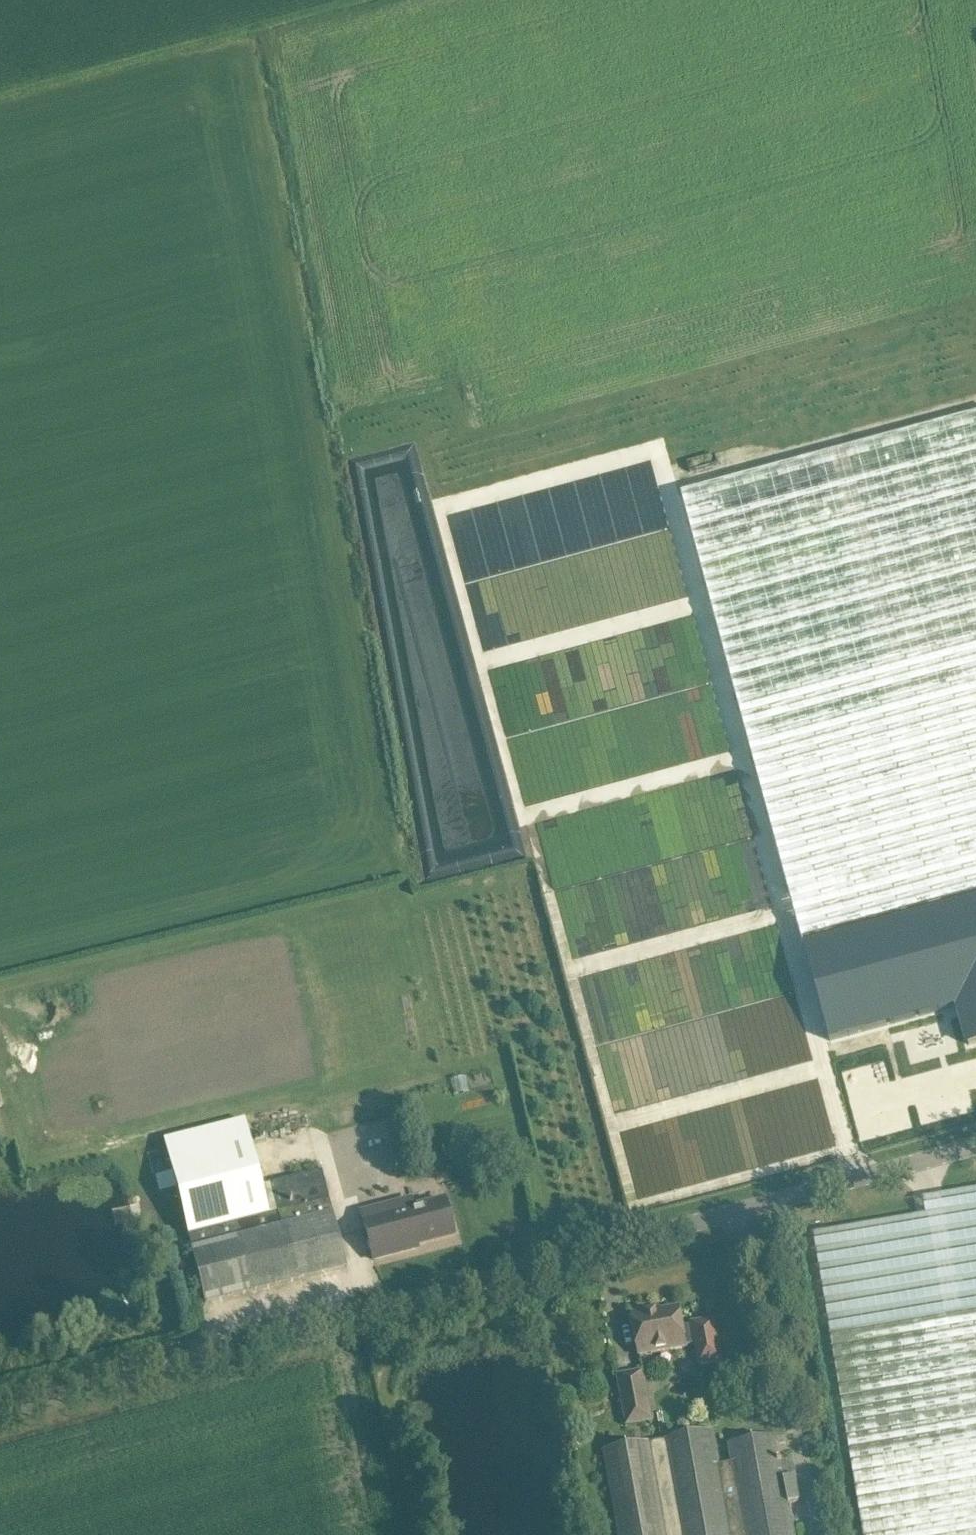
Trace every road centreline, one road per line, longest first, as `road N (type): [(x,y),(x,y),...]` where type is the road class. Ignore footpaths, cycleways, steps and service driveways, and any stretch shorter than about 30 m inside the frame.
road 1 (unclassified): [(0,1408),(975,1150)]

